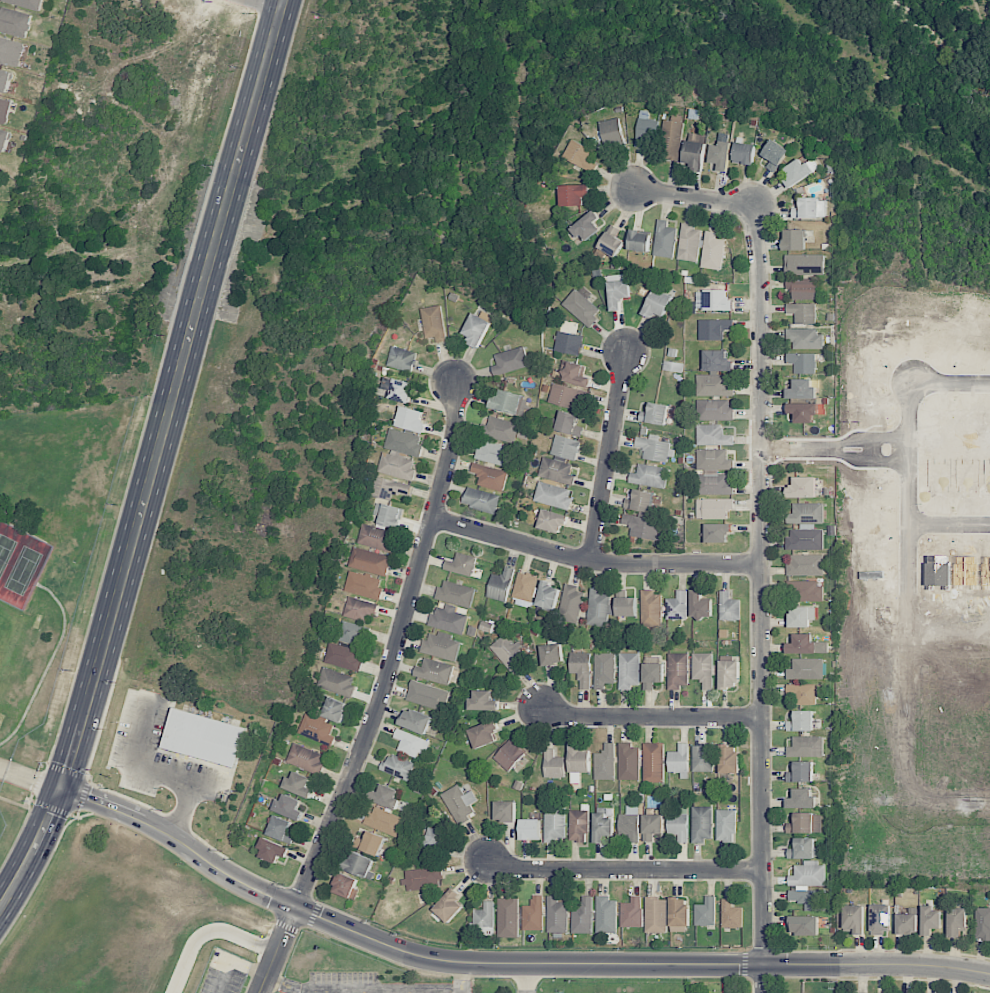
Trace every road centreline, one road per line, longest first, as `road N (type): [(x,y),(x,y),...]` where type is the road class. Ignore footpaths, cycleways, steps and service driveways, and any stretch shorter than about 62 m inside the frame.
road 1 (tertiary): [(989,976),(917,966),(451,962),(265,895),(143,821),(61,789)]
road 2 (secondary): [(283,0),(61,789),(0,908)]
road 3 (residential): [(754,204),(762,284),(765,992)]
road 4 (residential): [(456,380),(455,436),(387,686),(296,907)]
road 5 (residential): [(433,519),(611,564),(762,565)]
road 6 (residential): [(488,863),(520,871),(765,872)]
road 7 (residential): [(540,706),(572,717),(763,718)]
road 8 (residential): [(627,352),(592,561)]

